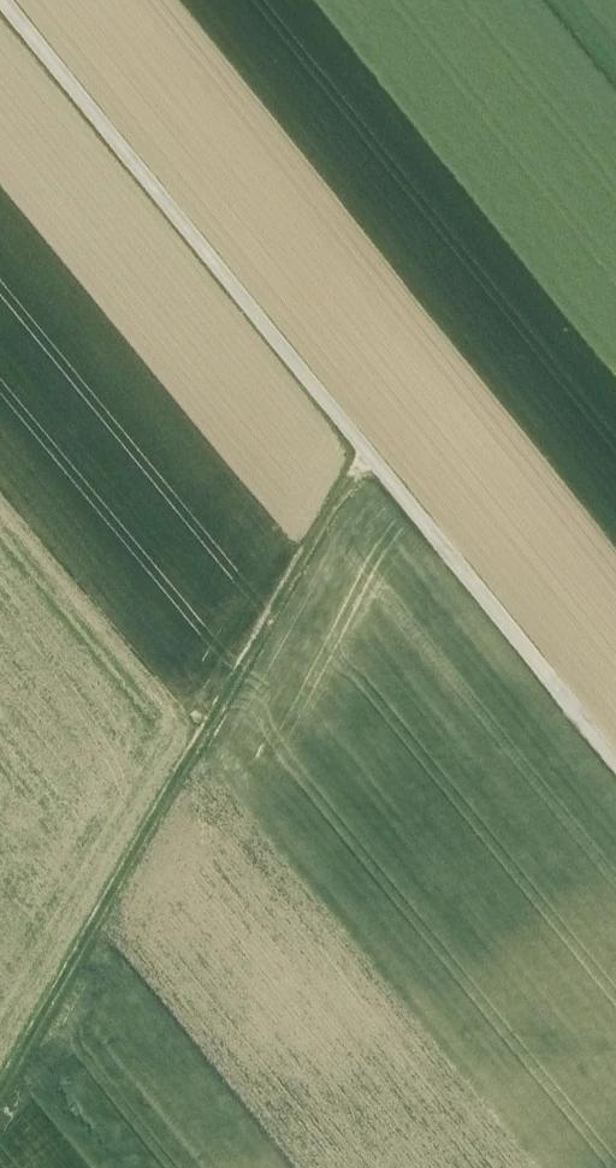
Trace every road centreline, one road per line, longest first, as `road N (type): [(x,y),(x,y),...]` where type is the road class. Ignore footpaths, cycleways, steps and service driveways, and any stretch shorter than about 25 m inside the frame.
road 1 (track): [(615,760),(1,0)]
road 2 (track): [(366,449),(0,1087)]

